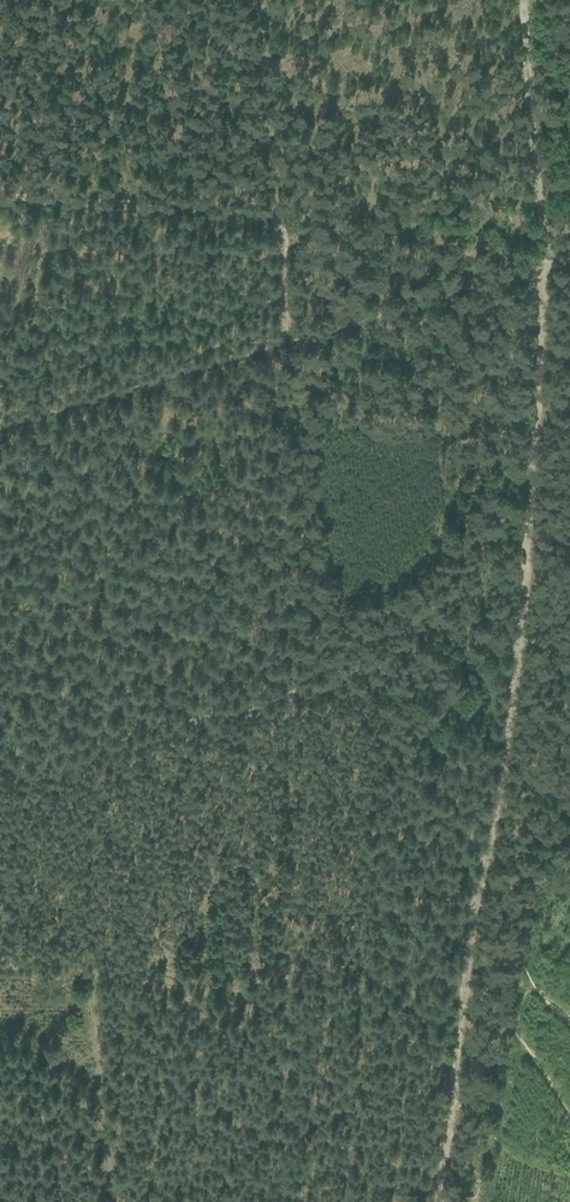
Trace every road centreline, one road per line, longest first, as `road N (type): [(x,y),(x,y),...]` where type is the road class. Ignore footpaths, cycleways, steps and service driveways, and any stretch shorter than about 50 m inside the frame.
road 1 (track): [(257,0),(309,689),(517,645)]
road 2 (track): [(539,0),(542,267),(517,645)]
road 3 (track): [(491,827),(443,1201)]
road 4 (track): [(517,645),(491,827)]

